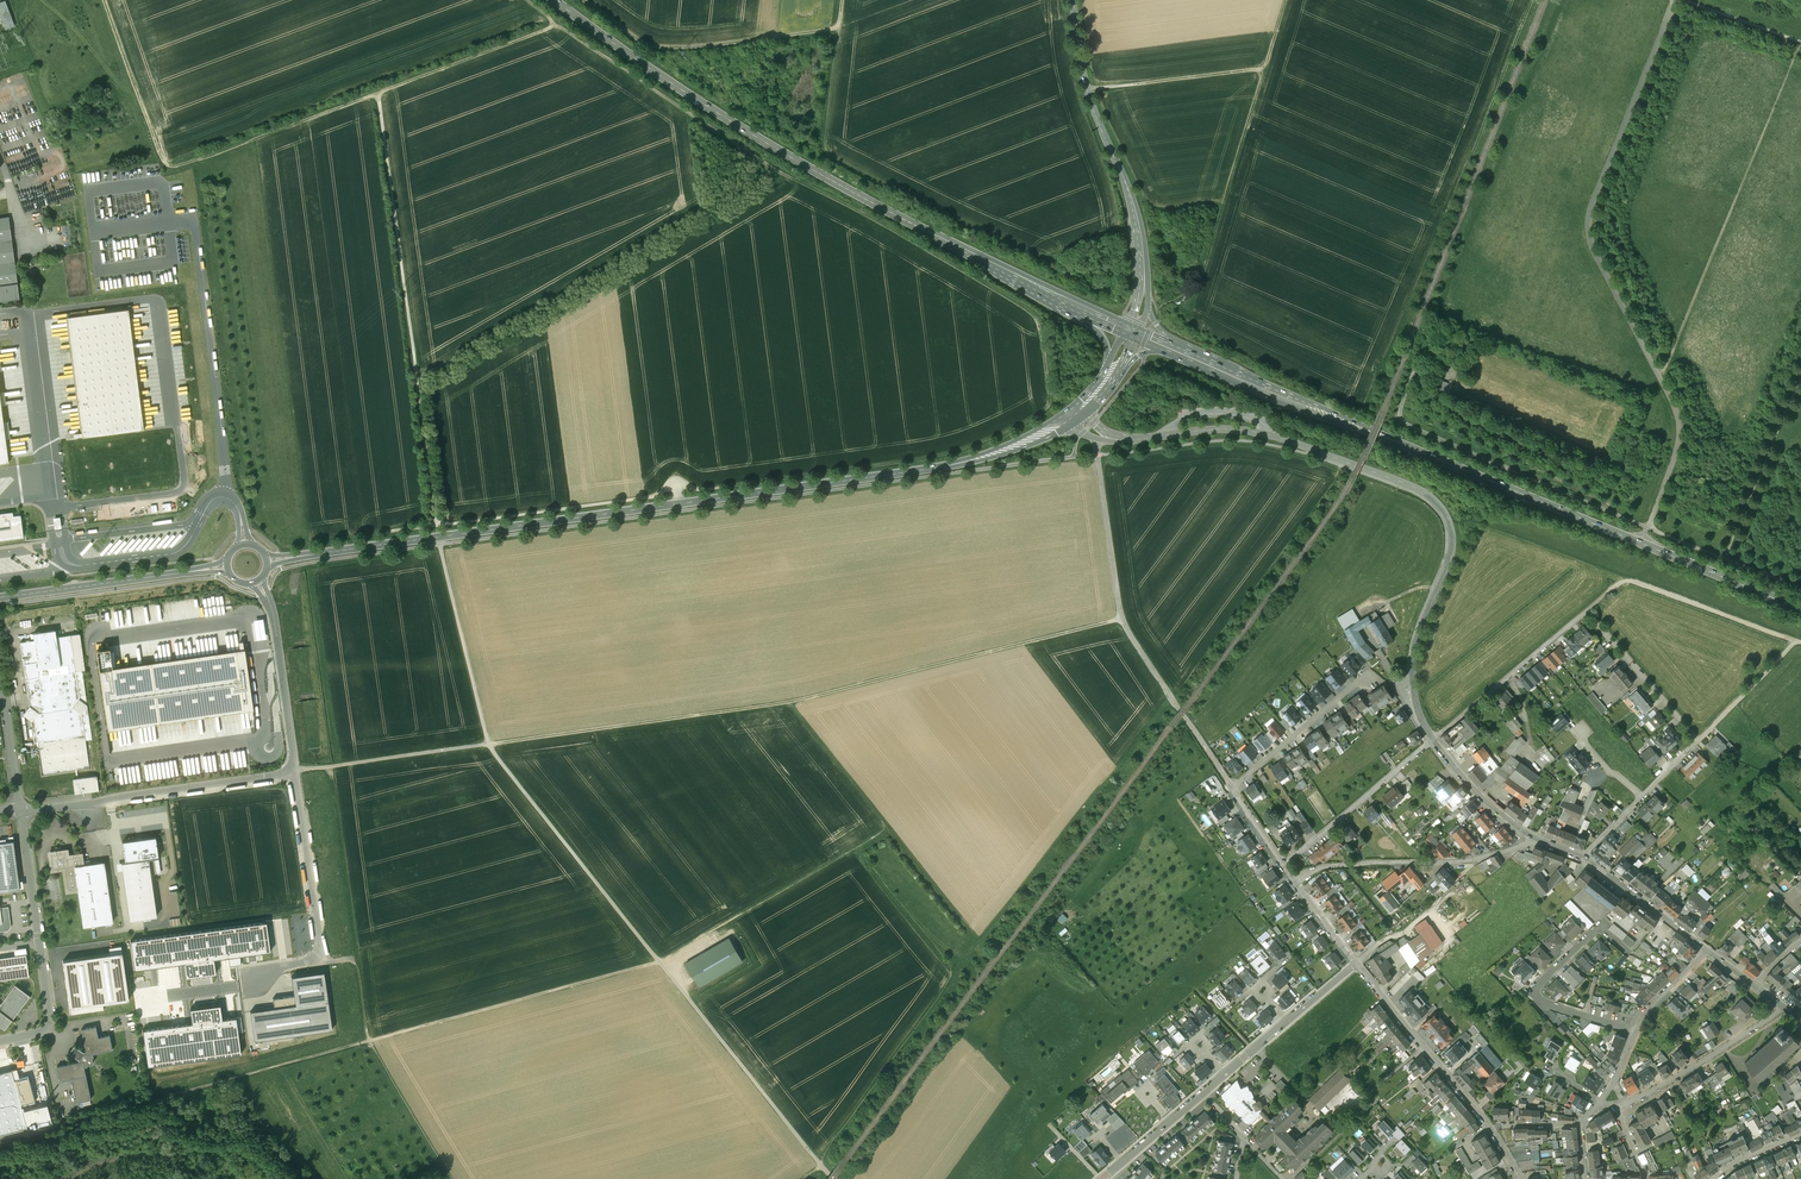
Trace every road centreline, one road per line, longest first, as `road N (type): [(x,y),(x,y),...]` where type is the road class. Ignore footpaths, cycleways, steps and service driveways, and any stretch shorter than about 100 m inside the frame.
road 1 (track): [(678,489),(945,451),(1021,421),(1052,399),(1040,319),(948,259),(786,175),(532,0)]
road 2 (secondary): [(269,561),(935,467),(1005,451),(1074,413)]
road 3 (track): [(439,544),(492,750),(835,1178)]
road 4 (track): [(1123,620),(788,702),(488,744)]
road 5 (primary): [(1091,314),(835,182),(554,0)]
road 6 (residential): [(1433,740),(1417,709),(1413,658),(1452,546),(1445,514),(1430,496),(1256,432),(1100,435)]
road 7 (unclassified): [(1675,0),(1589,218),(1592,247),(1679,422),(1679,446),(1641,543)]
road 8 (primary): [(1641,543),(1173,350)]
road 9 (track): [(1365,410),(1532,0)]
road 10 (track): [(436,524),(378,91)]
road 11 (track): [(450,1178),(369,1041),(332,767)]
road 12 (track): [(419,392),(786,175)]
road 13 (track): [(269,544),(678,489)]
road 14 (residential): [(1433,740),(1586,612),(1697,740)]
road 15 (track): [(1800,44),(1664,370)]
road 16 (unclassified): [(1100,435),(1123,620),(1213,758)]
road 17 (track): [(1284,0),(1186,318)]
road 18 (secondary): [(1073,0),(1087,89),(1136,212),(1143,299)]
road 19 (track): [(980,940),(788,702)]
road 20 (track): [(1083,269),(964,225),(826,152)]
road 21 (unclassified): [(20,809),(295,772)]
road 22 (unclassified): [(20,809),(49,1022),(40,1034),(0,1043)]
road 23 (track): [(836,31),(652,49),(583,0)]
road 24 (track): [(659,960),(887,829)]
road 25 (unclassified): [(295,772),(319,957),(257,980)]
road 26 (residential): [(1540,838),(1477,858),(1332,865),(1294,879)]
road 27 (track): [(1586,612),(1619,583),(1633,581),(1796,641)]
road 28 (secondary): [(0,597),(227,566)]
road 29 (residential): [(1358,966),(1491,1128)]
road 30 (track): [(1730,561),(1731,539),(1800,374)]
road 31 (residential): [(1634,1031),(1536,995),(1599,927)]
road 32 (track): [(295,772),(488,744)]
road 33 (residential): [(1284,865),(1433,740)]
road 34 (unclassified): [(295,772),(273,617),(259,583)]
road 35 (residential): [(1788,1007),(1624,1103)]
road 36 (track): [(1263,69),(1087,89)]
road 37 (track): [(166,164),(104,0)]
road 38 (residential): [(1233,787),(1370,679)]
road 39 (primary): [(1800,608),(1641,543)]
road 40 (track): [(1800,588),(1648,528)]
road 41 (residential): [(1583,856),(1697,740)]
road 42 (residential): [(1710,952),(1583,856)]
road 43 (track): [(839,0),(826,152)]
road 44 (residential): [(1540,838),(1487,802),(1433,740)]
road 45 (track): [(1681,0),(1800,42)]

